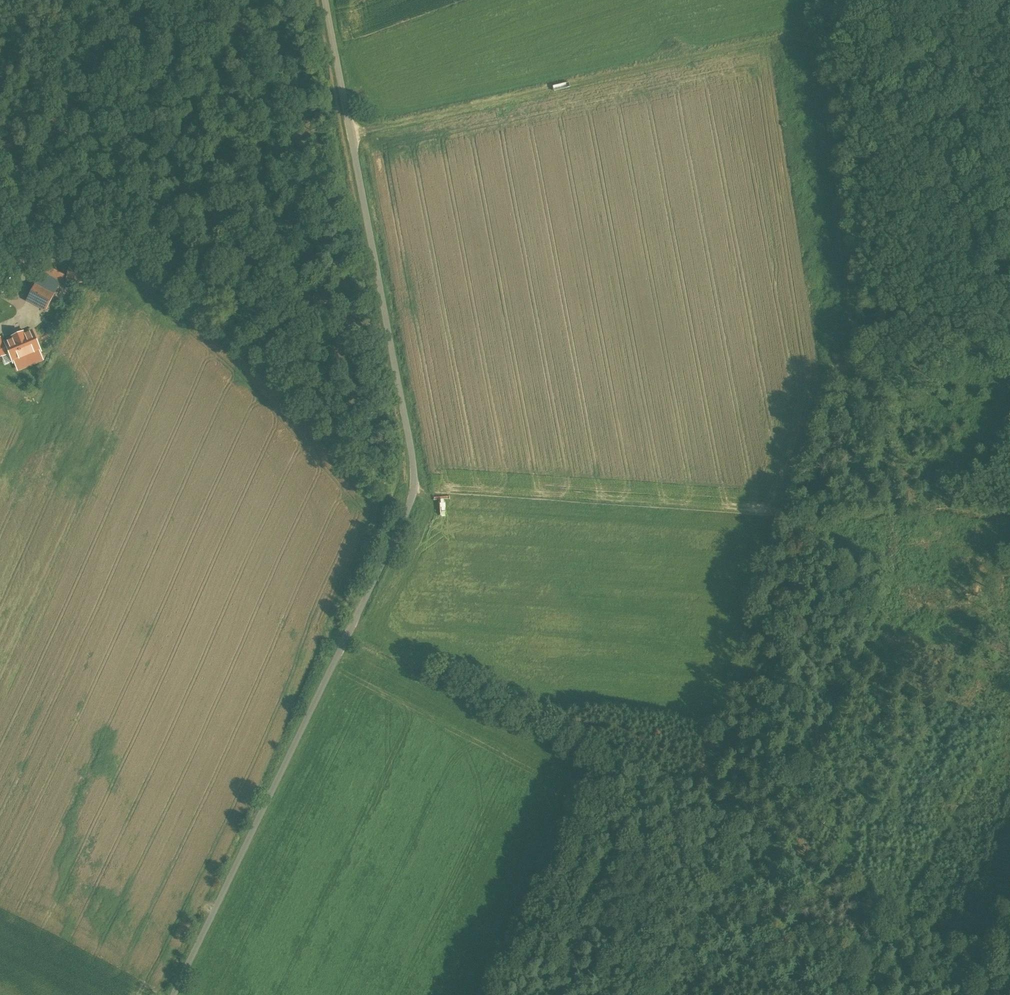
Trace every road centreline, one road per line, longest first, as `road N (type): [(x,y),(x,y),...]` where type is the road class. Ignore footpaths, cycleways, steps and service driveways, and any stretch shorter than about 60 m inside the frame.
road 1 (unclassified): [(327,0),(414,492),(175,994)]

